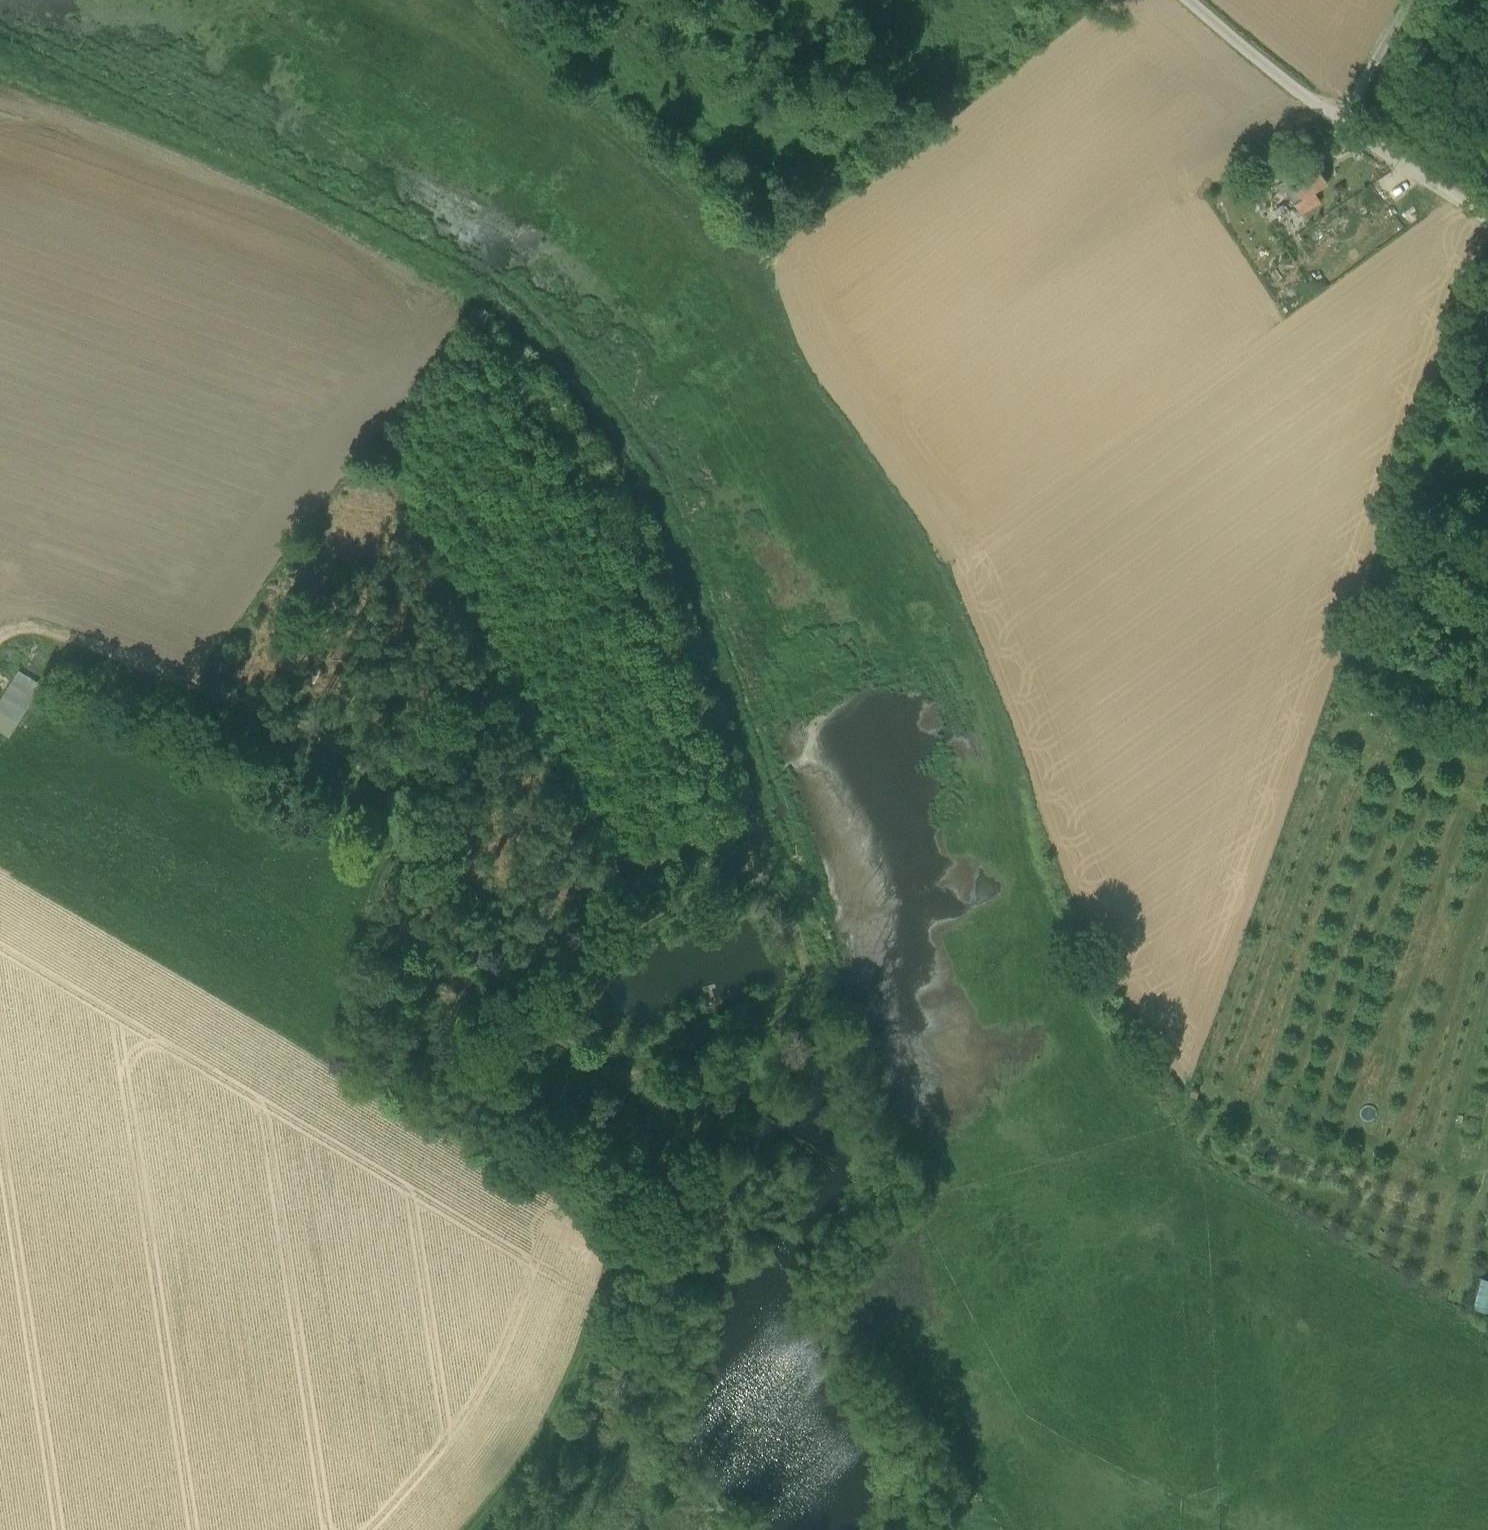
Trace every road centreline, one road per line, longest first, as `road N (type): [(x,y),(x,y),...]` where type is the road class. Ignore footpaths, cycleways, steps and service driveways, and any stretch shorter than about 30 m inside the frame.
road 1 (track): [(471,1529),(520,1476),(580,1386),(643,1242),(335,1067),(402,792),(283,712),(10,622),(0,636)]
road 2 (unclassified): [(1195,0),(1340,123),(1487,219)]

